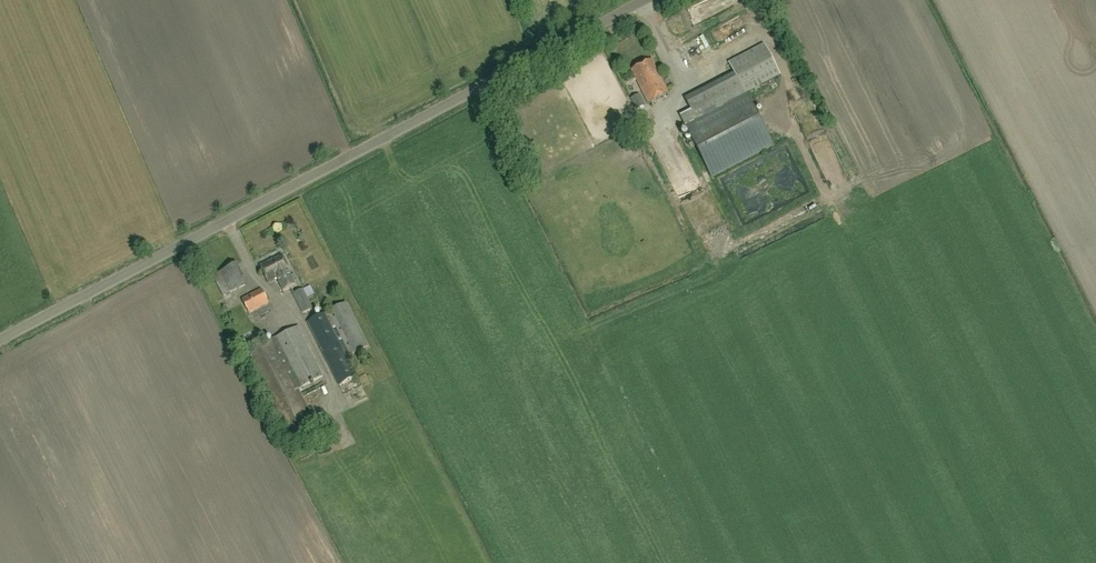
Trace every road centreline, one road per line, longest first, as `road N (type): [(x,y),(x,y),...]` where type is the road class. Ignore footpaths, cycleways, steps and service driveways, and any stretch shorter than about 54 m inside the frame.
road 1 (unclassified): [(0,340),(647,0)]

